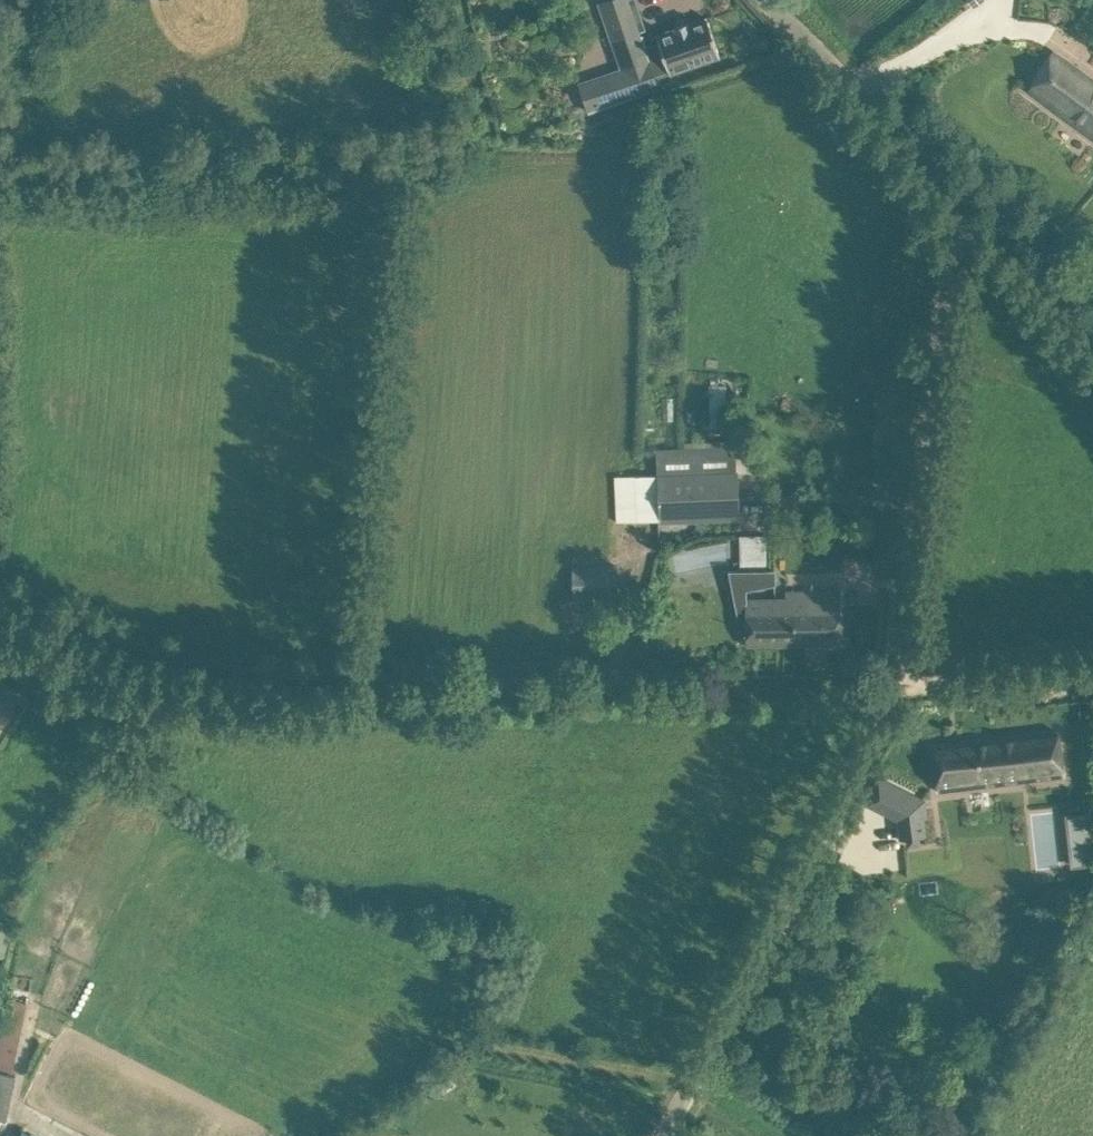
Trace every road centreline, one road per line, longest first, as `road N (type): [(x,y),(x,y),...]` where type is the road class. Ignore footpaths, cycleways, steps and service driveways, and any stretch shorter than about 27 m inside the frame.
road 1 (track): [(0,620),(252,699),(578,705),(892,698),(1092,675)]
road 2 (unclassified): [(663,1135),(892,698),(958,201)]
road 3 (unclassified): [(958,201),(767,0)]
road 4 (unclassified): [(1092,333),(958,201)]

